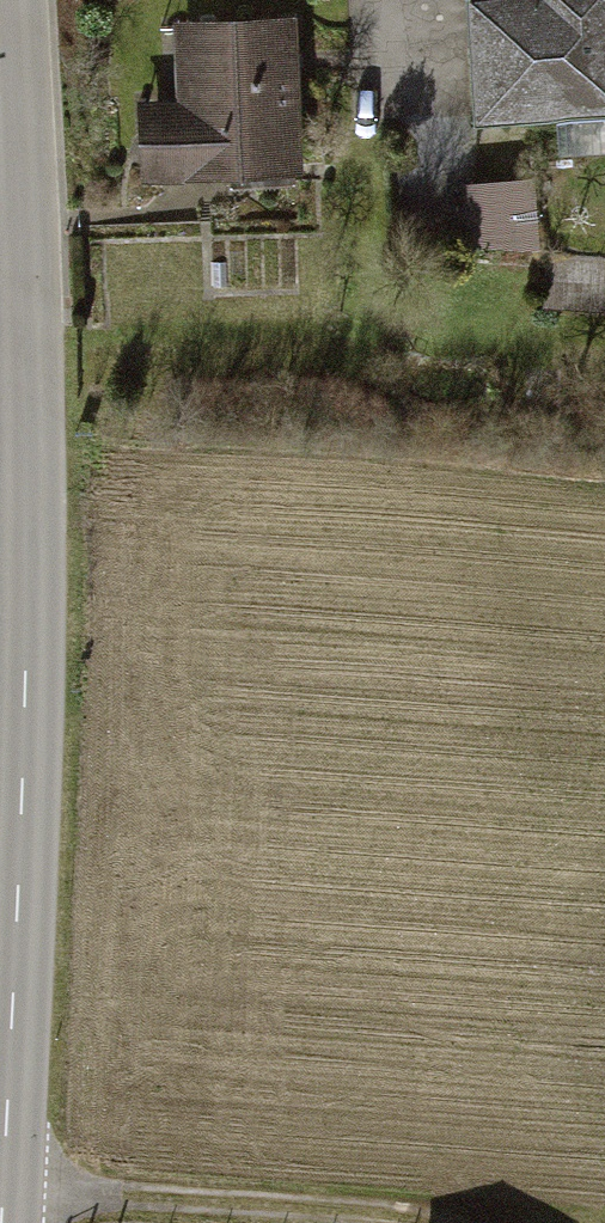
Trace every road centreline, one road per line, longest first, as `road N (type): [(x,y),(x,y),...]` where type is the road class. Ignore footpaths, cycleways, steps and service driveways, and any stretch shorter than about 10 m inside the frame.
road 1 (tertiary): [(4,1222),(26,719),(23,320)]
road 2 (track): [(6,1186),(604,1217)]
road 3 (tertiary): [(23,320),(8,0)]

